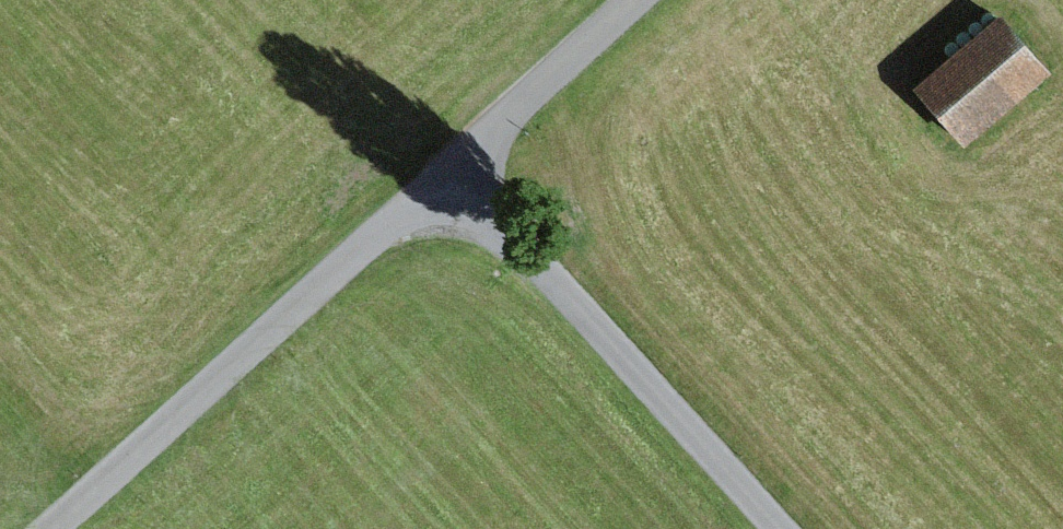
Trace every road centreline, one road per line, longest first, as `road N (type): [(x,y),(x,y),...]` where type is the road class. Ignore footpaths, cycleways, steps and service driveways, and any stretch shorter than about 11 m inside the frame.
road 1 (track): [(635,0),(48,528)]
road 2 (track): [(446,172),(777,528)]

